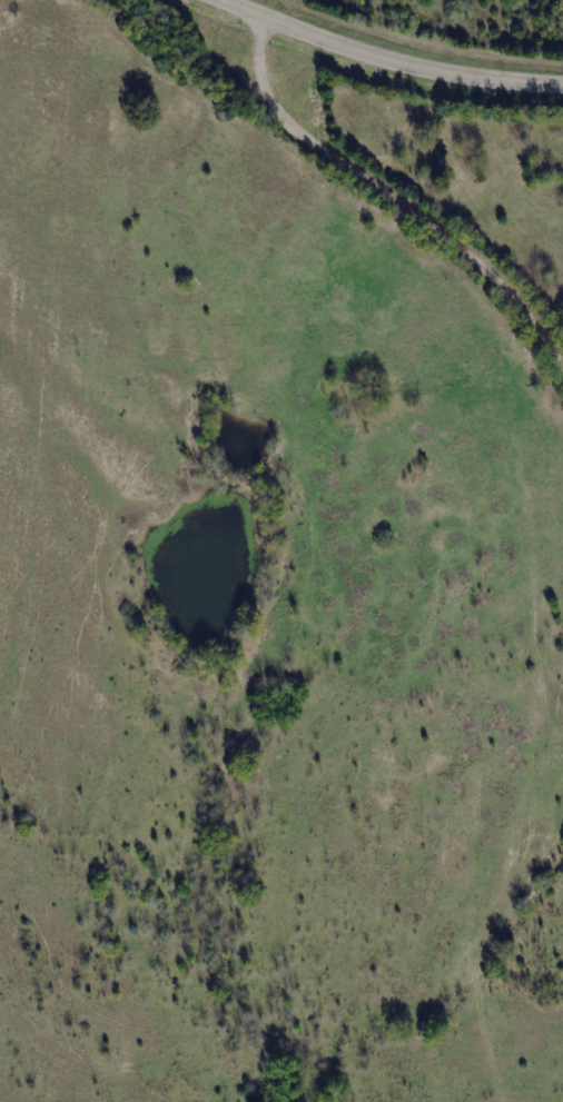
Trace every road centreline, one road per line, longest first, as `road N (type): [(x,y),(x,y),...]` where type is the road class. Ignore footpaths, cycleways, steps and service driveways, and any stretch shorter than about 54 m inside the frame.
road 1 (residential): [(562,377),(504,305),(249,146),(257,6)]
road 2 (tertiary): [(243,0),(356,46),(562,82)]

